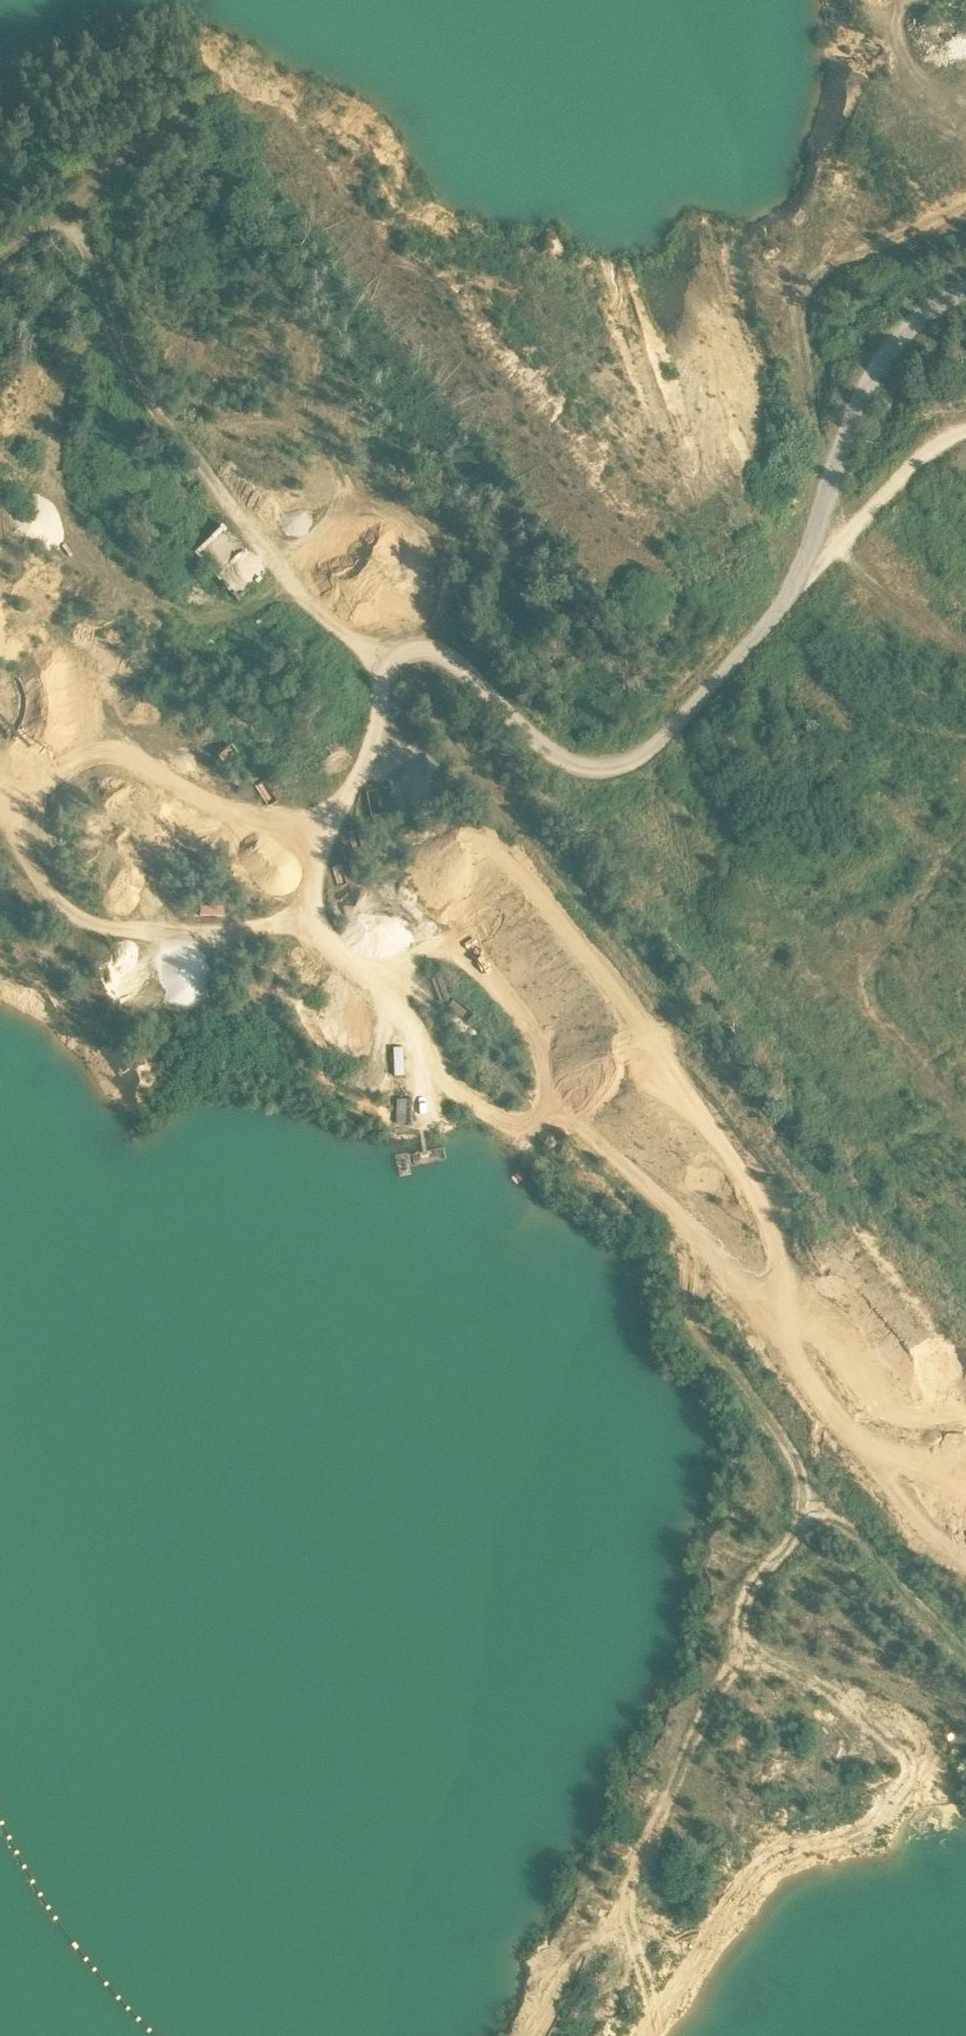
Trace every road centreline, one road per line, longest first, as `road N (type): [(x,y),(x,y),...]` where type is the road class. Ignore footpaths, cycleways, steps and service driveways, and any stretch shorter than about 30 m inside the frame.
road 1 (track): [(864,1437),(488,968),(376,971),(326,932),(315,899),(319,865),(372,760),(380,724),(375,690),(233,514),(114,335),(95,254),(96,199),(105,173),(0,199)]
road 2 (track): [(556,743),(609,768),(645,746),(719,678),(835,537),(965,431)]

